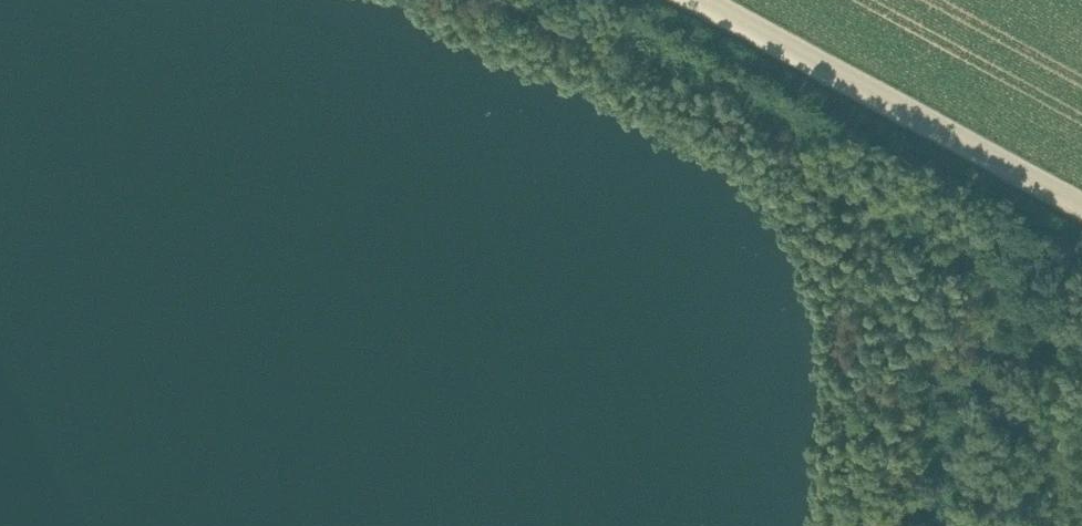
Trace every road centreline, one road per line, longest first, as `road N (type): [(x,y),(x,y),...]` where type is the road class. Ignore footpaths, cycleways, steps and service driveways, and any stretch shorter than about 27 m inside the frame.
road 1 (track): [(1081,207),(705,0)]

